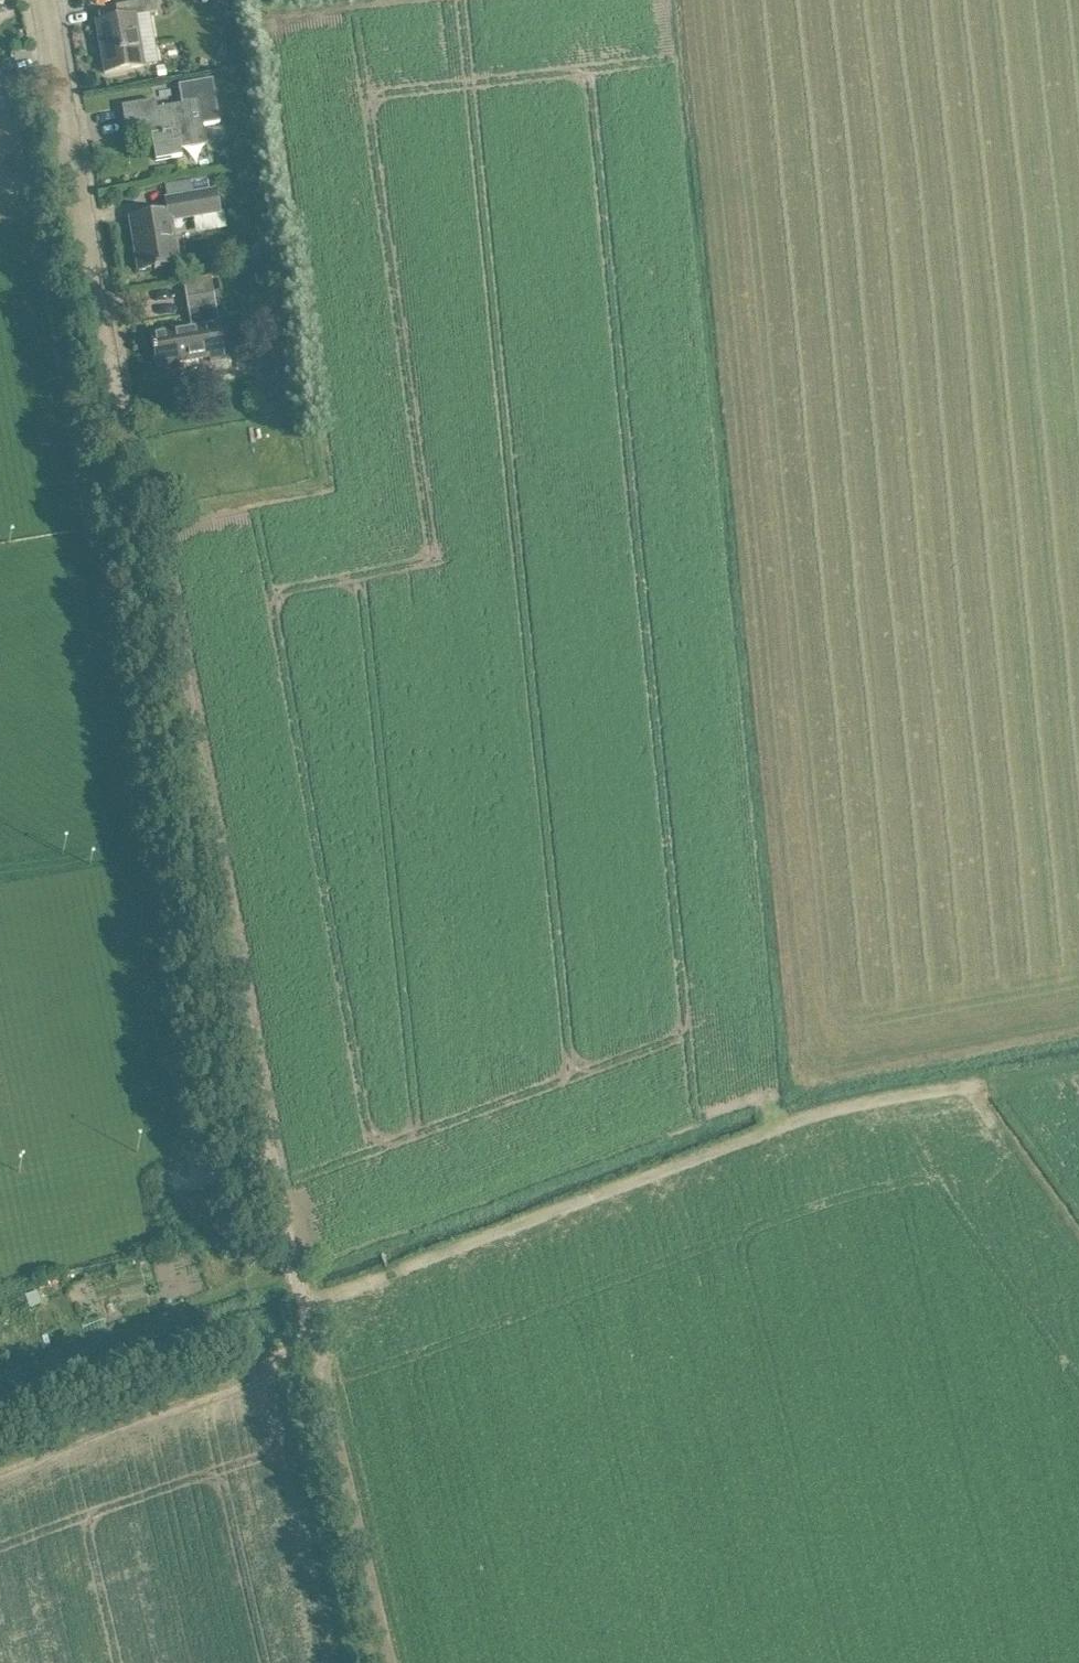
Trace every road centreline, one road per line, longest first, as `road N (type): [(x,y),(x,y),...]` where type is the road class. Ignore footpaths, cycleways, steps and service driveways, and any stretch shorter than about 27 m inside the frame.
road 1 (unclassified): [(312,1343),(124,417)]
road 2 (residential): [(124,417),(43,0)]

